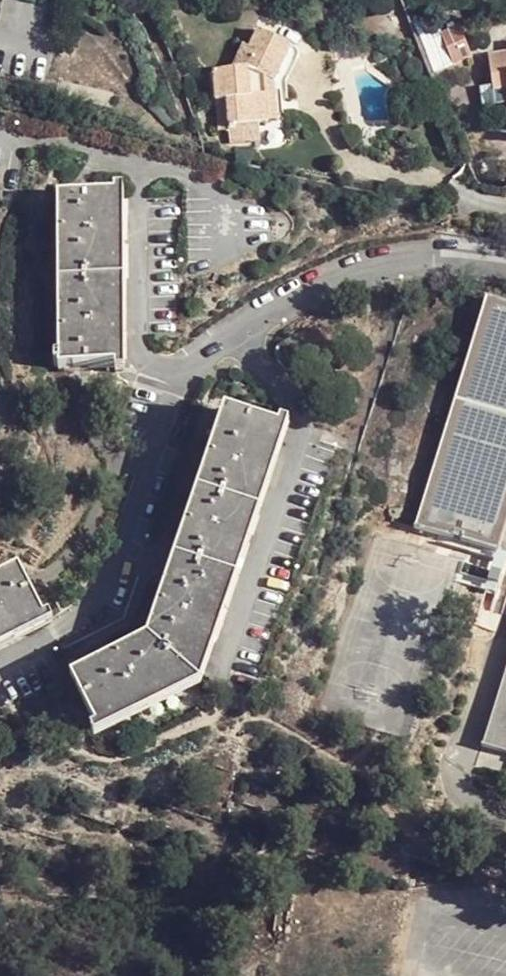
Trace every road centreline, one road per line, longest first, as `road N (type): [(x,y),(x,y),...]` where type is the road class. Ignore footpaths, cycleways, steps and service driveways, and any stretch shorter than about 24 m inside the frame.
road 1 (residential): [(231,331),(301,419),(231,668)]
road 2 (residential): [(0,661),(88,616),(112,588),(183,371)]
road 3 (residential): [(231,331),(339,275),(390,260),(505,264)]
road 4 (residential): [(183,371),(150,363),(136,346),(134,200),(117,166)]
road 5 (residential): [(117,166),(168,169),(209,232)]

